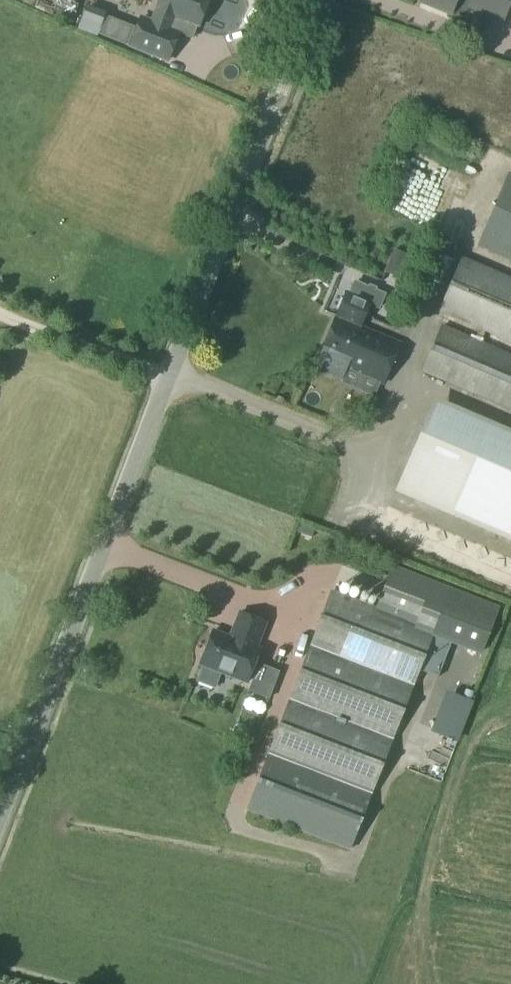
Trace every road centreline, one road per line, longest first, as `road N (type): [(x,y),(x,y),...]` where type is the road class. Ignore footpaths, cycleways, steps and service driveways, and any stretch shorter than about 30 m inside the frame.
road 1 (unclassified): [(0,812),(318,0)]

